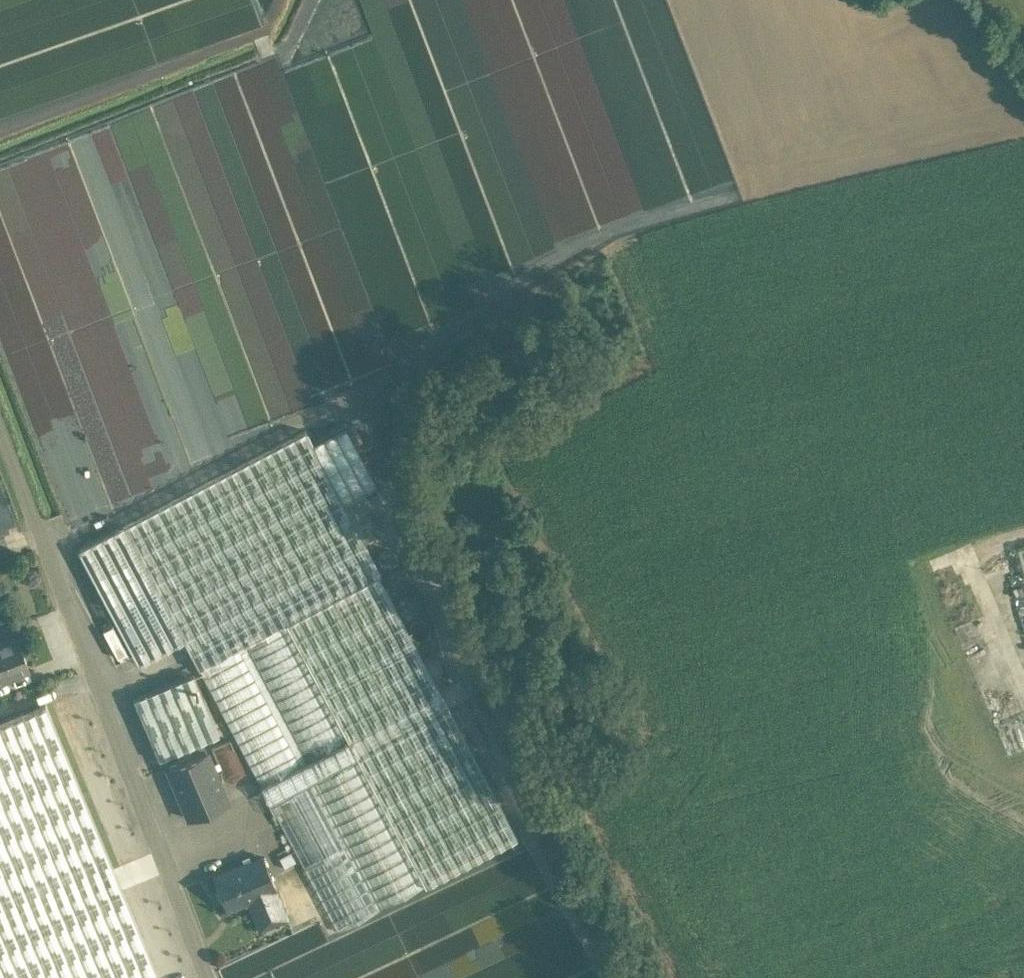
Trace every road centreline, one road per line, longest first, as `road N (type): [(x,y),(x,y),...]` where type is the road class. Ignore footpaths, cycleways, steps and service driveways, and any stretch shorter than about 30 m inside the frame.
road 1 (unclassified): [(0,413),(208,977)]

